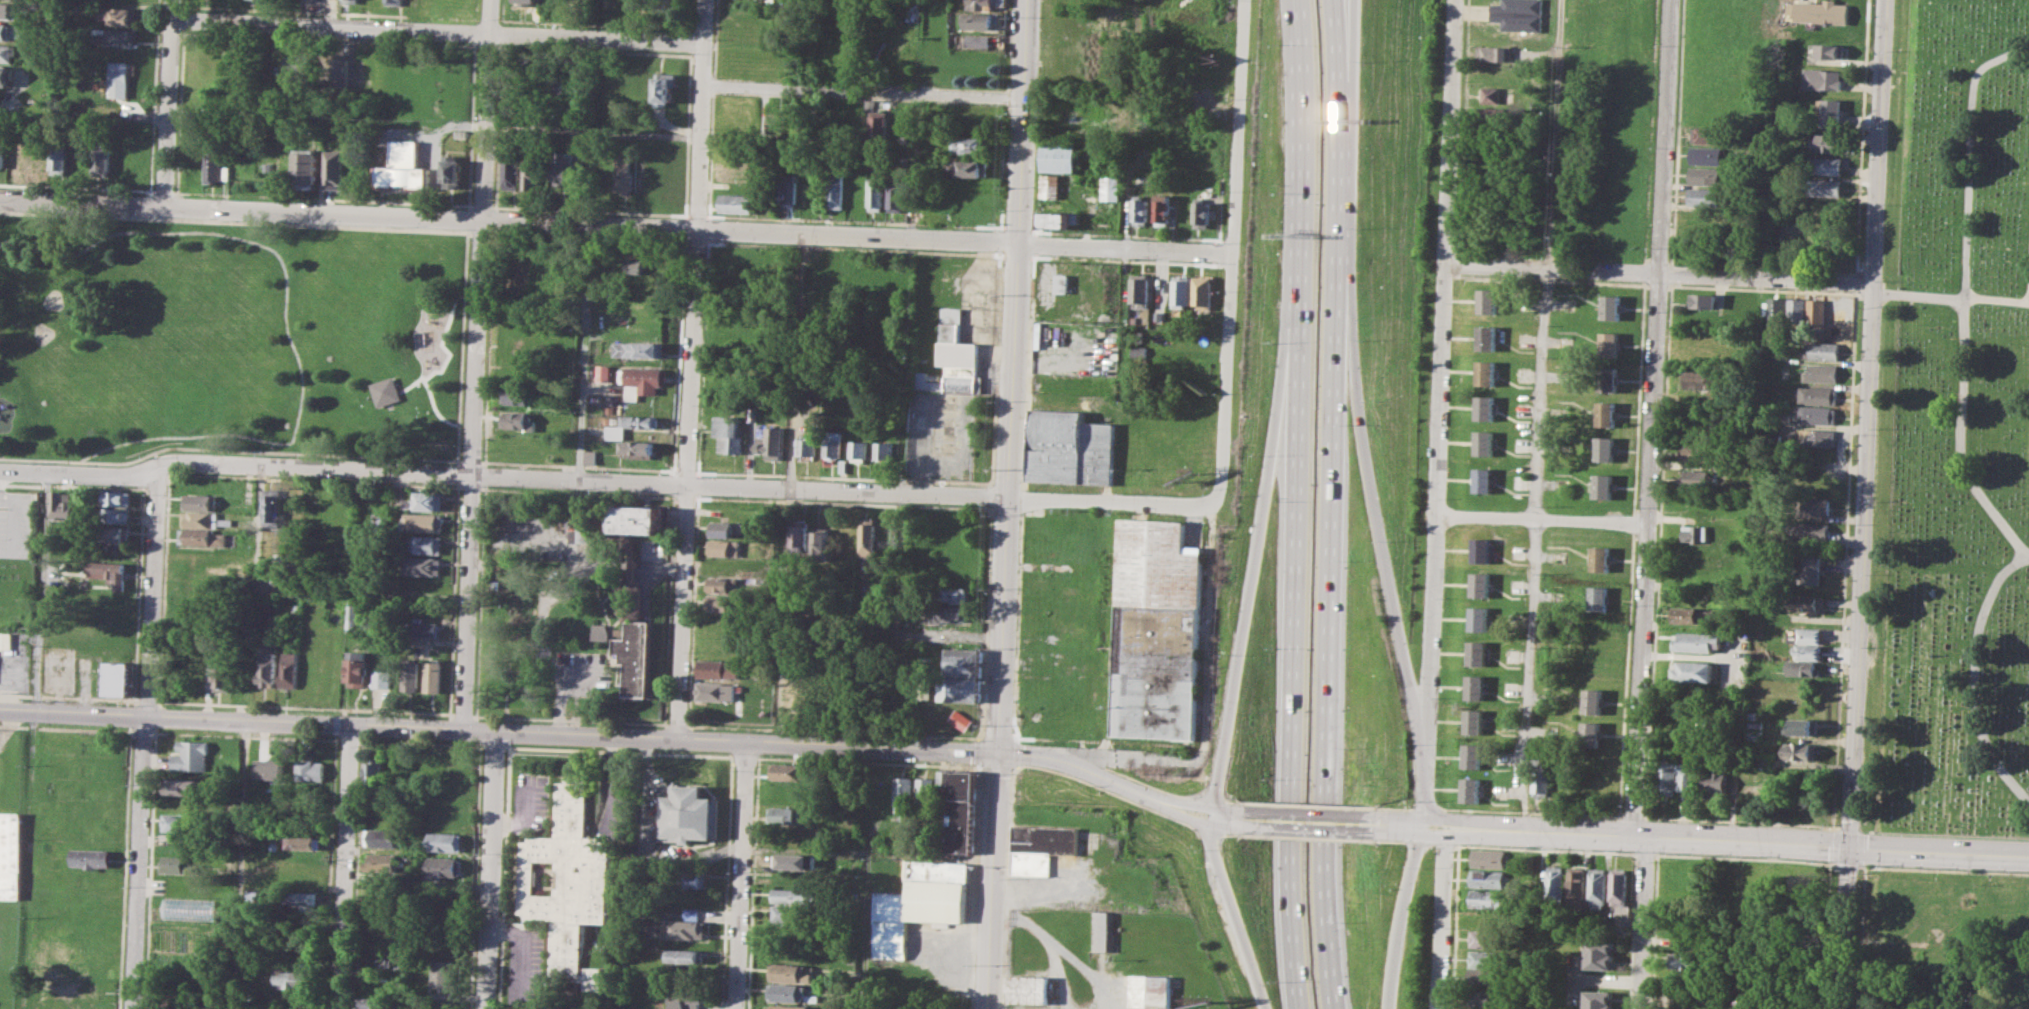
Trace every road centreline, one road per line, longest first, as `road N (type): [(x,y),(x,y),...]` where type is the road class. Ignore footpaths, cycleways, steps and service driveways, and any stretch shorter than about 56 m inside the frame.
road 1 (residential): [(0,199),(1232,253)]
road 2 (residential): [(0,470),(121,475),(176,461),(1213,510)]
road 3 (secondary): [(0,711),(1036,754)]
road 4 (secondary): [(1884,0),(1843,1008)]
road 5 (tertiary): [(1030,0),(989,1008)]
road 6 (residential): [(1670,0),(1636,835)]
road 7 (residential): [(1421,826),(1458,0)]
road 8 (residential): [(706,0),(677,739)]
road 9 (residential): [(491,0),(461,730)]
road 10 (motorway): [(1334,1008),(1323,872),(1333,328)]
road 11 (secondary): [(1380,824),(2028,851)]
road 12 (motorway): [(1295,389),(1289,869),(1303,1008)]
road 13 (residential): [(158,464),(134,1008)]
road 14 (residential): [(173,18),(704,41)]
road 15 (residential): [(1244,0),(1223,494),(1213,510)]
road 16 (motorway): [(1425,755),(1356,374),(1333,328)]
road 17 (motorway): [(1295,389),(1265,495),(1215,819)]
road 18 (residential): [(1445,263),(1871,281)]
road 19 (motorway): [(1297,0),(1303,115),(1295,389)]
road 20 (residential): [(703,84),(1026,102)]
road 21 (motorway): [(1333,328),(1340,31)]
road 22 (residential): [(350,726),(342,1008)]
road 23 (residential): [(497,732),(487,1008)]
road 24 (residential): [(745,742),(736,1008)]
road 25 (residential): [(1437,517),(1648,524)]
road 26 (residential): [(174,0),(163,206)]
road 27 (motorway): [(1215,819),(1217,853),(1267,1008)]
road 28 (secondary): [(1036,754),(1215,819)]
road 29 (motorway): [(1389,1008),(1421,826)]
road 30 (residential): [(1447,827),(1441,1008)]
road 31 (residential): [(1646,835),(1642,1008)]
road 32 (secondary): [(1251,821),(1380,824)]

